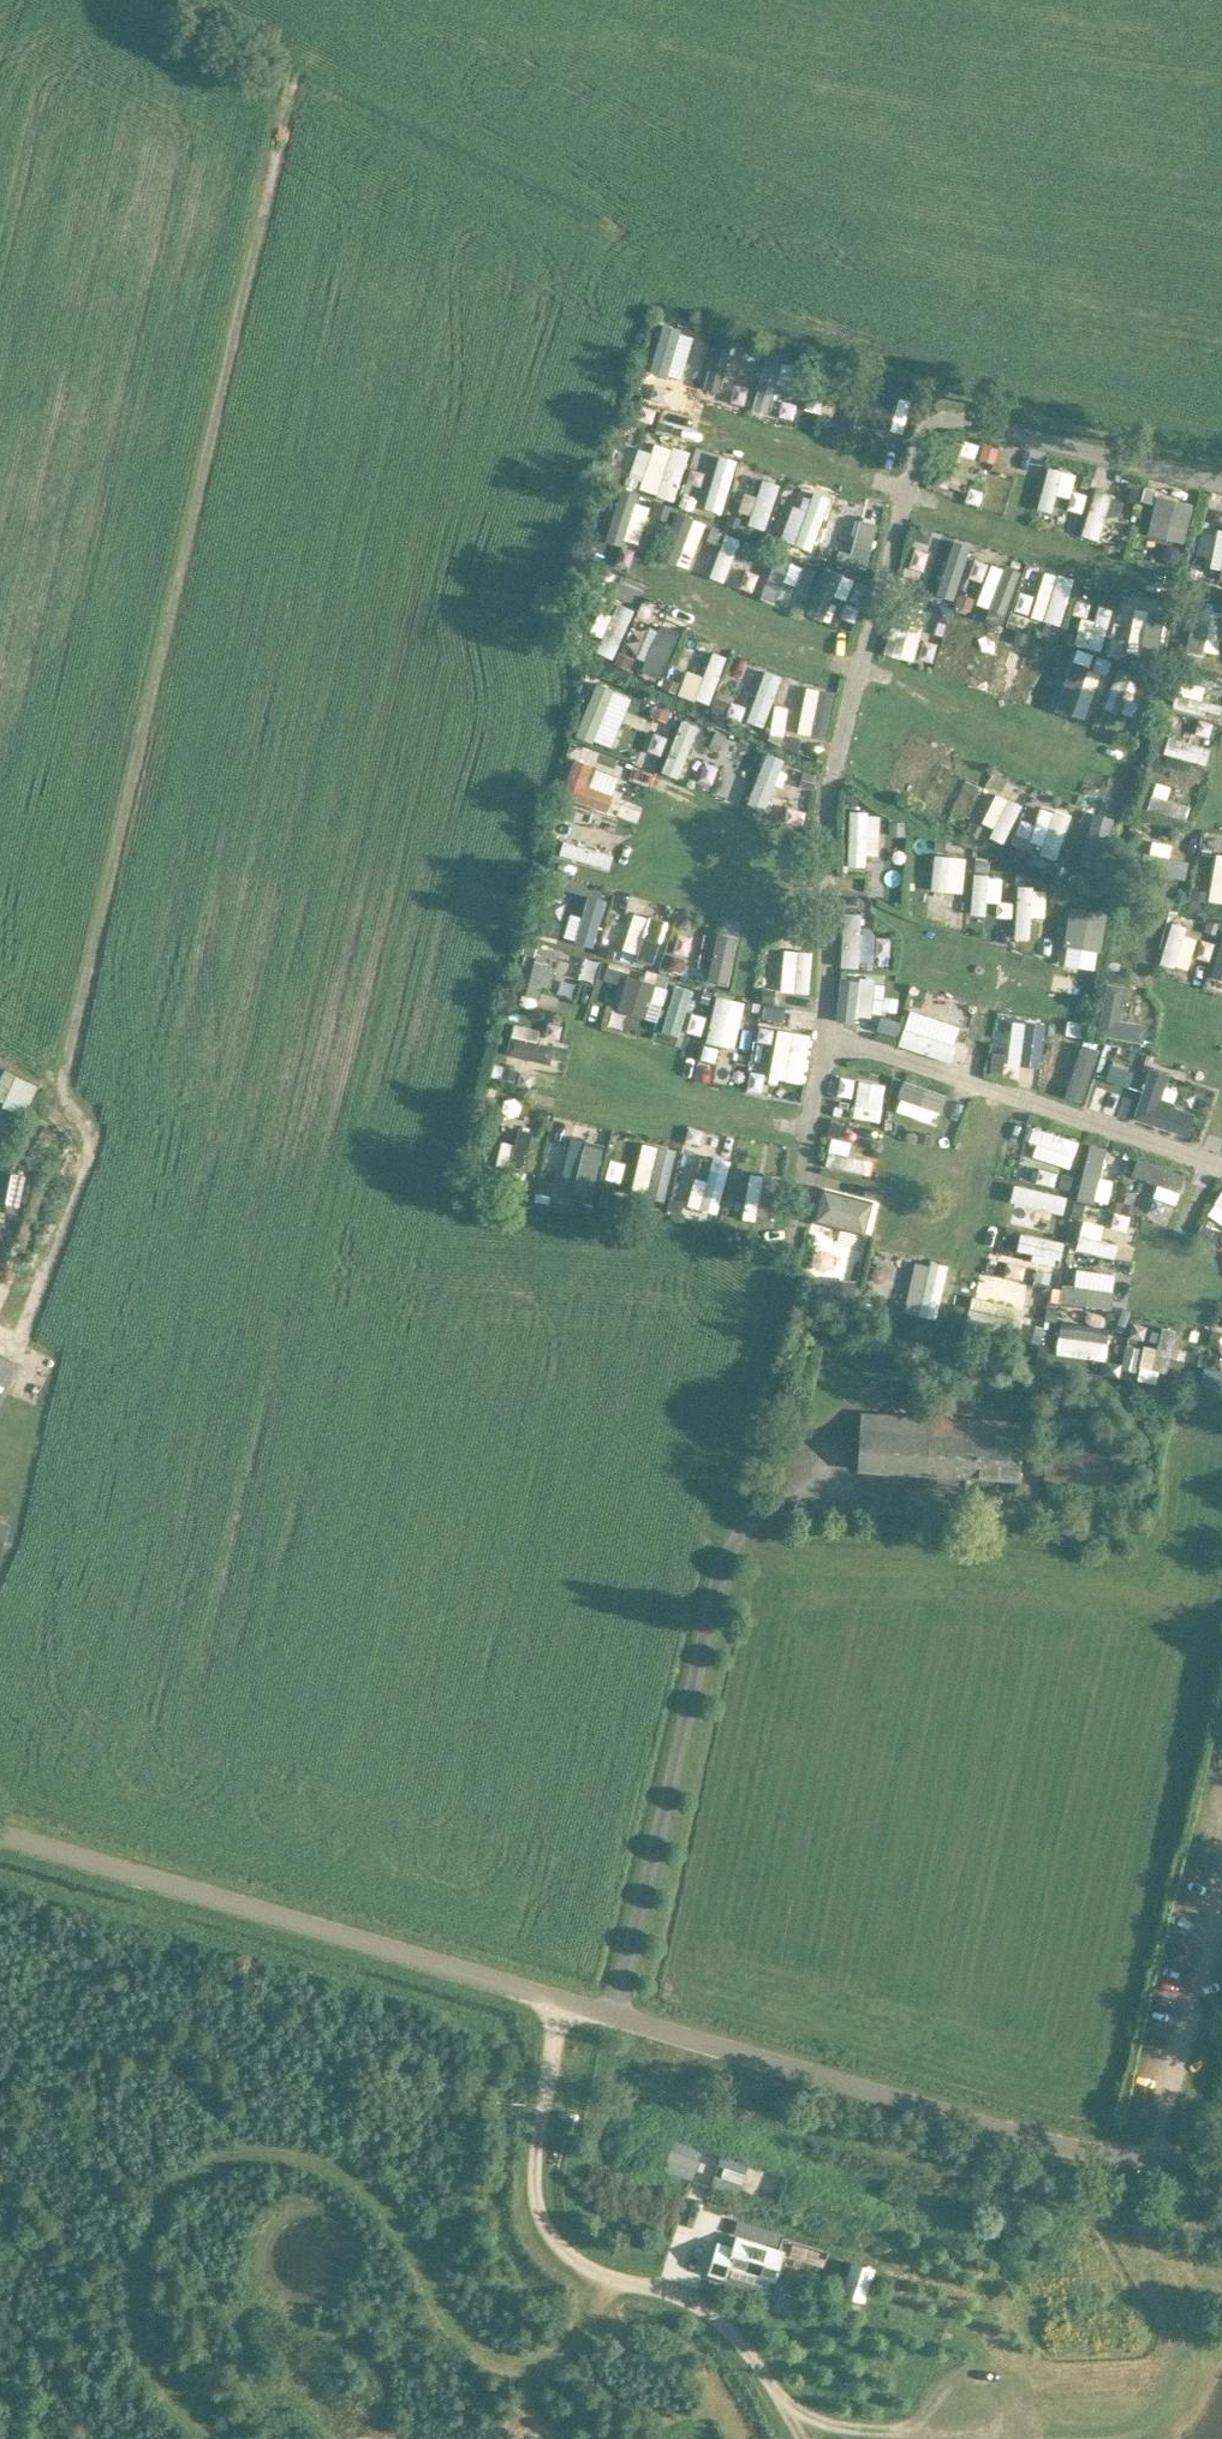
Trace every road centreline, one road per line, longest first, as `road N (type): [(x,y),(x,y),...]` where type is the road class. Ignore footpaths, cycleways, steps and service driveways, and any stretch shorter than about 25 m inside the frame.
road 1 (unclassified): [(1221,2154),(1141,2157),(1052,2145),(0,1832)]

